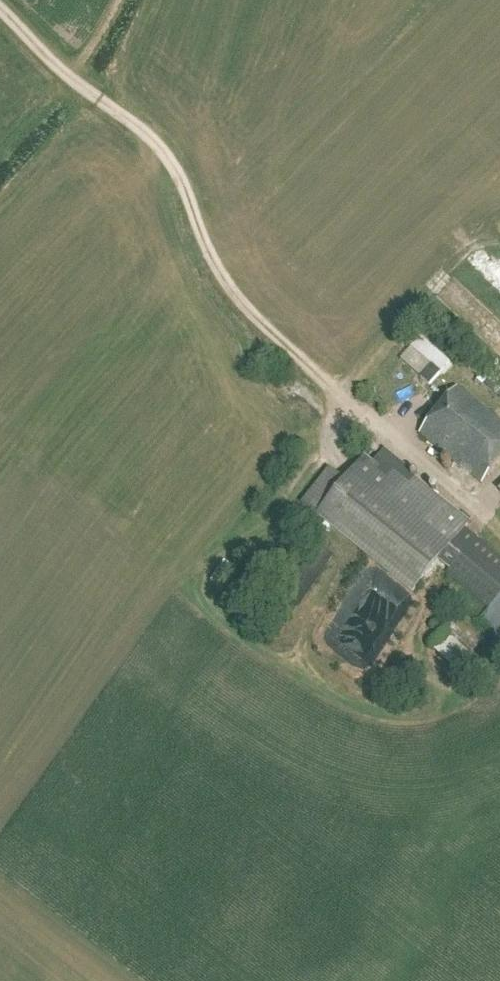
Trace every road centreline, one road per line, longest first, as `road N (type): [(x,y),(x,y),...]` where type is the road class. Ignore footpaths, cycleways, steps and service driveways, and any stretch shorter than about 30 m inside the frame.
road 1 (track): [(97,97),(170,153),(204,245),(238,298),(499,532)]
road 2 (track): [(0,11),(97,97)]

